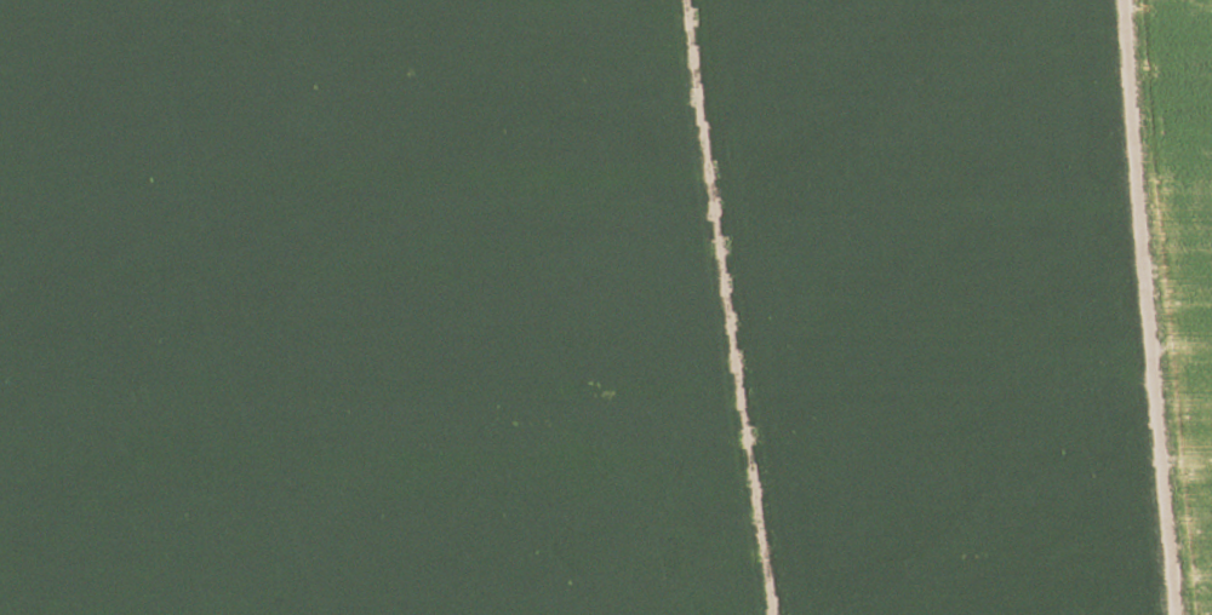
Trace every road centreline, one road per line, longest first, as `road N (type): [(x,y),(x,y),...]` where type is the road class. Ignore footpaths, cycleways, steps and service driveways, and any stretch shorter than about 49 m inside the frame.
road 1 (track): [(785,614),(690,0)]
road 2 (track): [(1113,0),(1155,504),(1189,614)]

